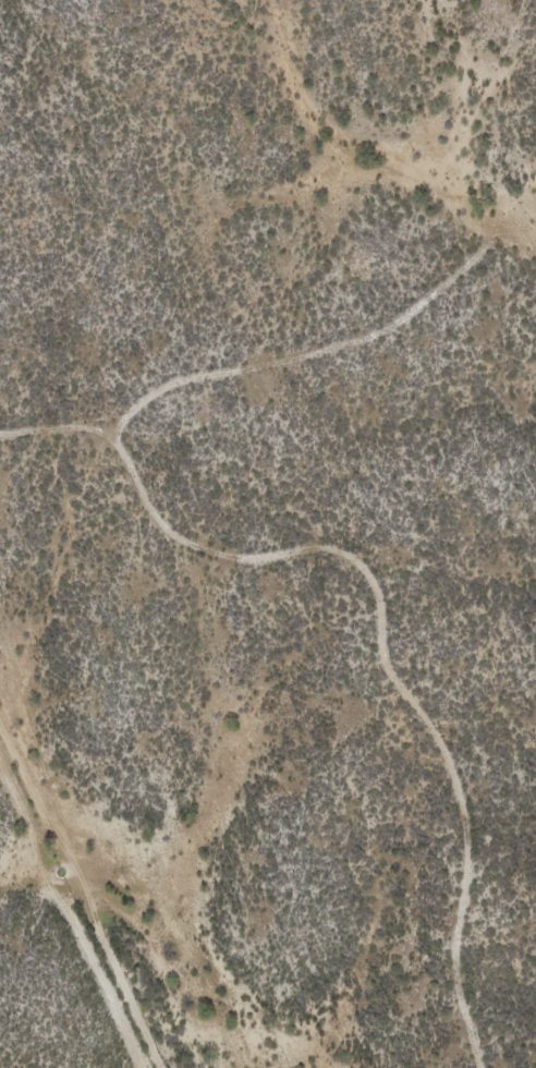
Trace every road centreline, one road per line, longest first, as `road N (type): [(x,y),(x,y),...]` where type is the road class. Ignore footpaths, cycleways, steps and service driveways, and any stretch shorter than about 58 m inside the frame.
road 1 (residential): [(0,739),(153,1067)]

